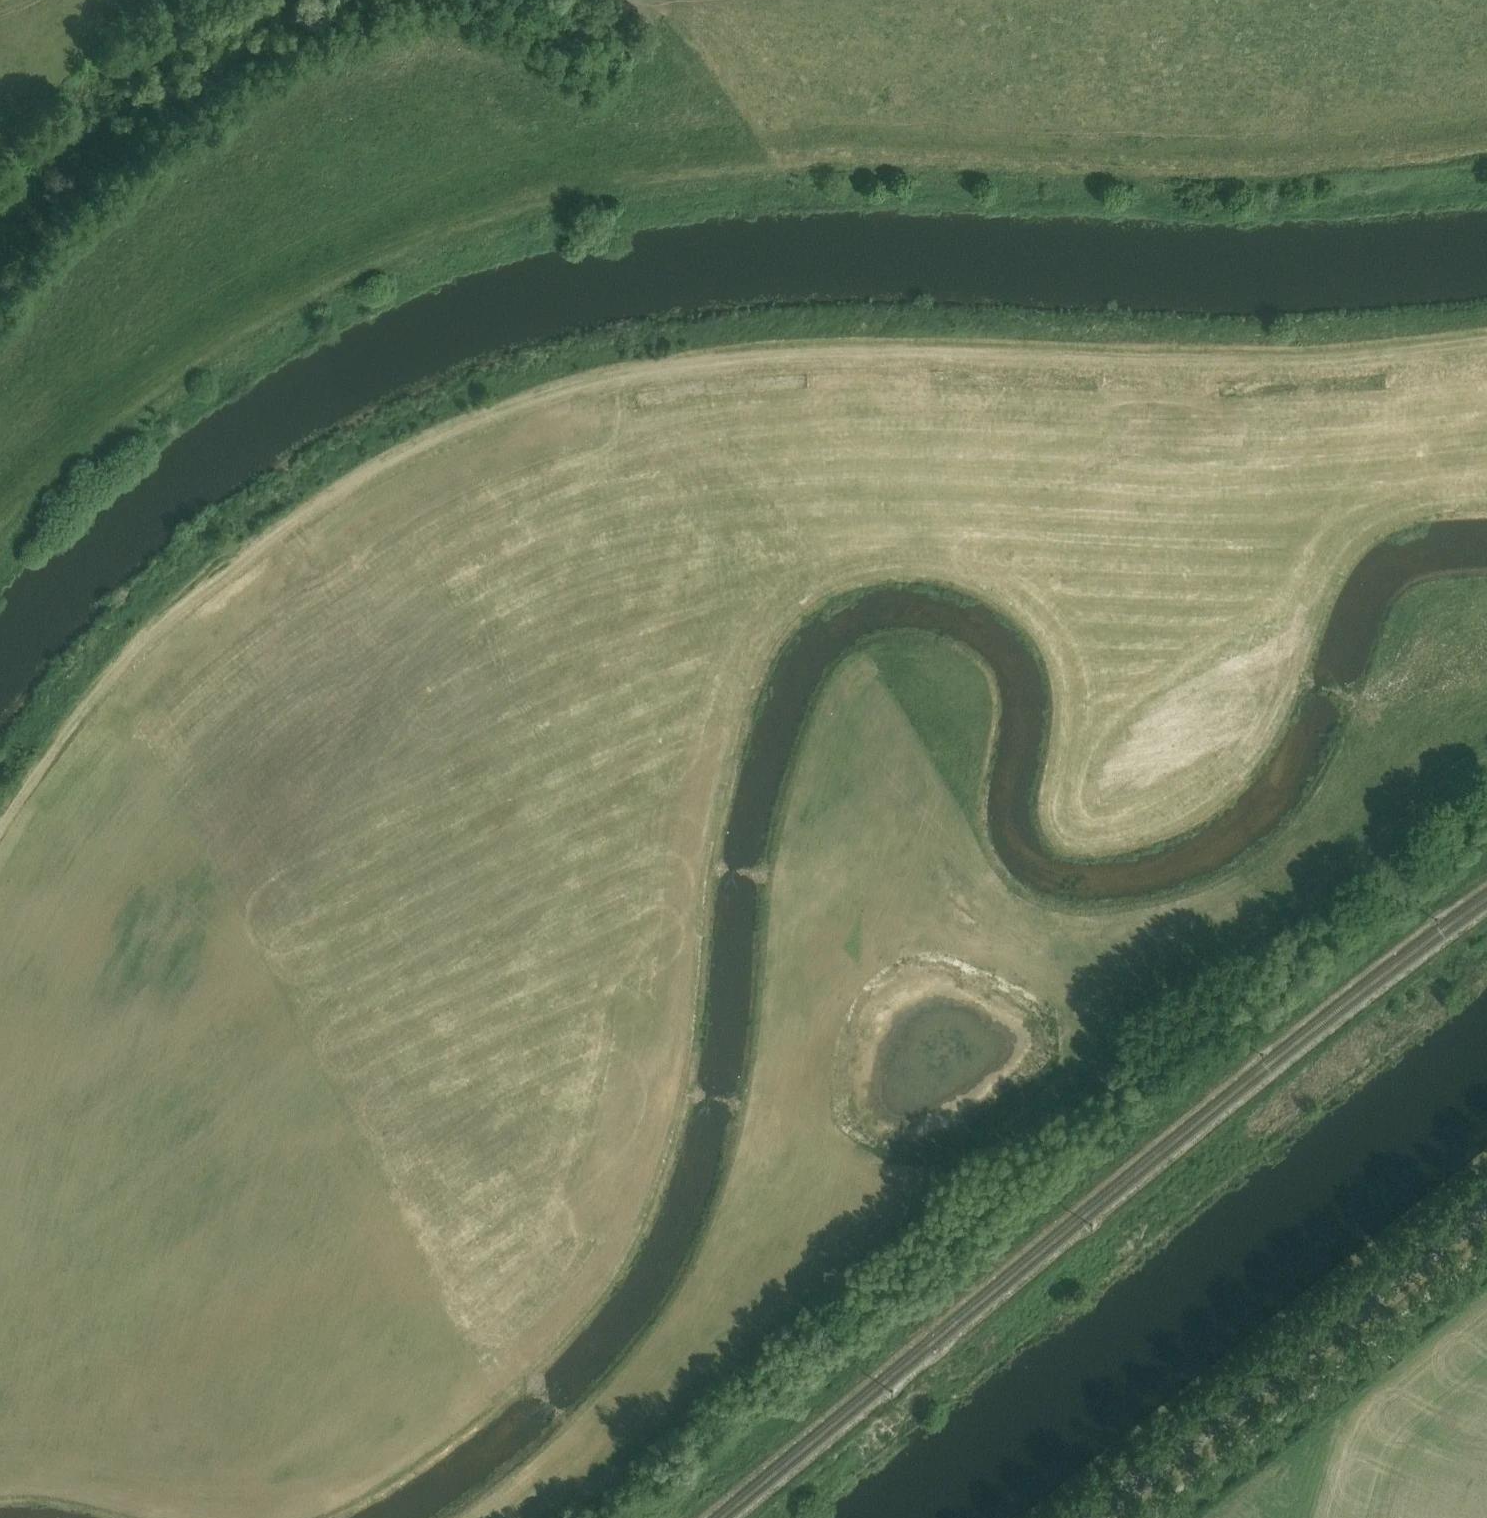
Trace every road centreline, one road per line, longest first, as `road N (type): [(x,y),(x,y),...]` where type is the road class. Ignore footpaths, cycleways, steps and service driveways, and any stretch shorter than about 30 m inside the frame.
road 1 (tertiary): [(1100,1517),(1486,1213)]
road 2 (track): [(754,169),(718,97),(633,0)]

